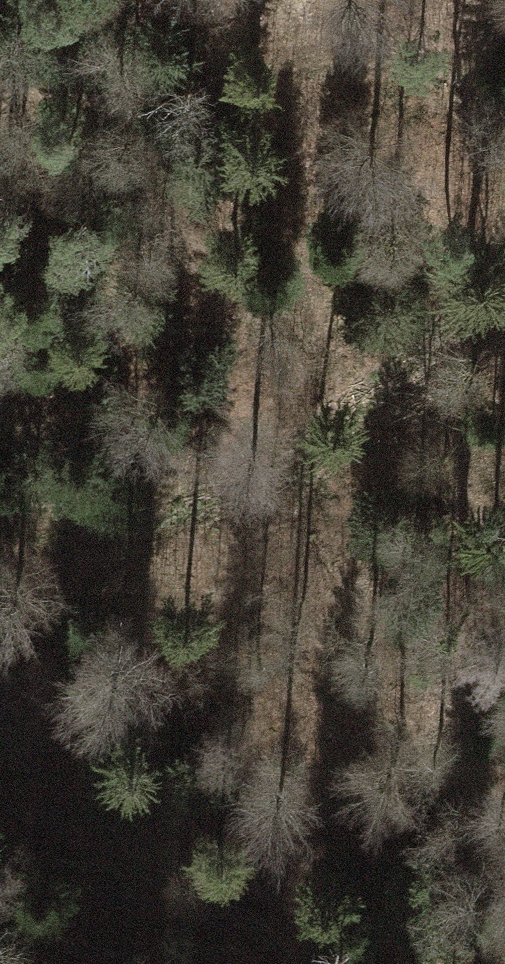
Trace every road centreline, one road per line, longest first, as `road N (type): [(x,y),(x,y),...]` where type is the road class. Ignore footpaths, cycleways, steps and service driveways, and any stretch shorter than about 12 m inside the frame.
road 1 (track): [(0,697),(111,824),(255,916),(382,958),(504,940)]
road 2 (track): [(0,520),(25,529),(113,525),(230,503),(504,284)]
road 3 (track): [(504,101),(405,57),(336,57),(208,84),(119,90),(0,59)]

